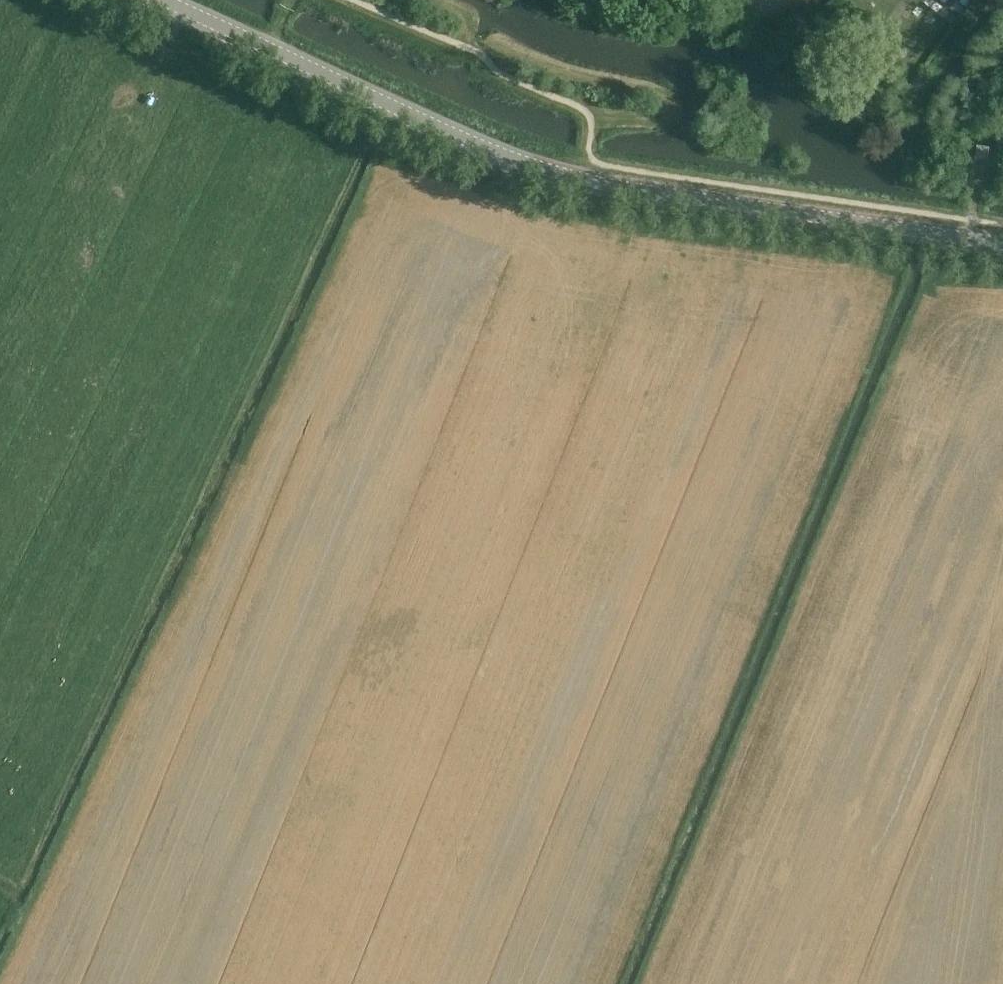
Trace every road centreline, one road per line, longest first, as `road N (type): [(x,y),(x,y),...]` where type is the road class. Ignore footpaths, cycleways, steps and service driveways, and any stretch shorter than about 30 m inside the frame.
road 1 (tertiary): [(1002,243),(571,176),(482,145),(158,0)]

